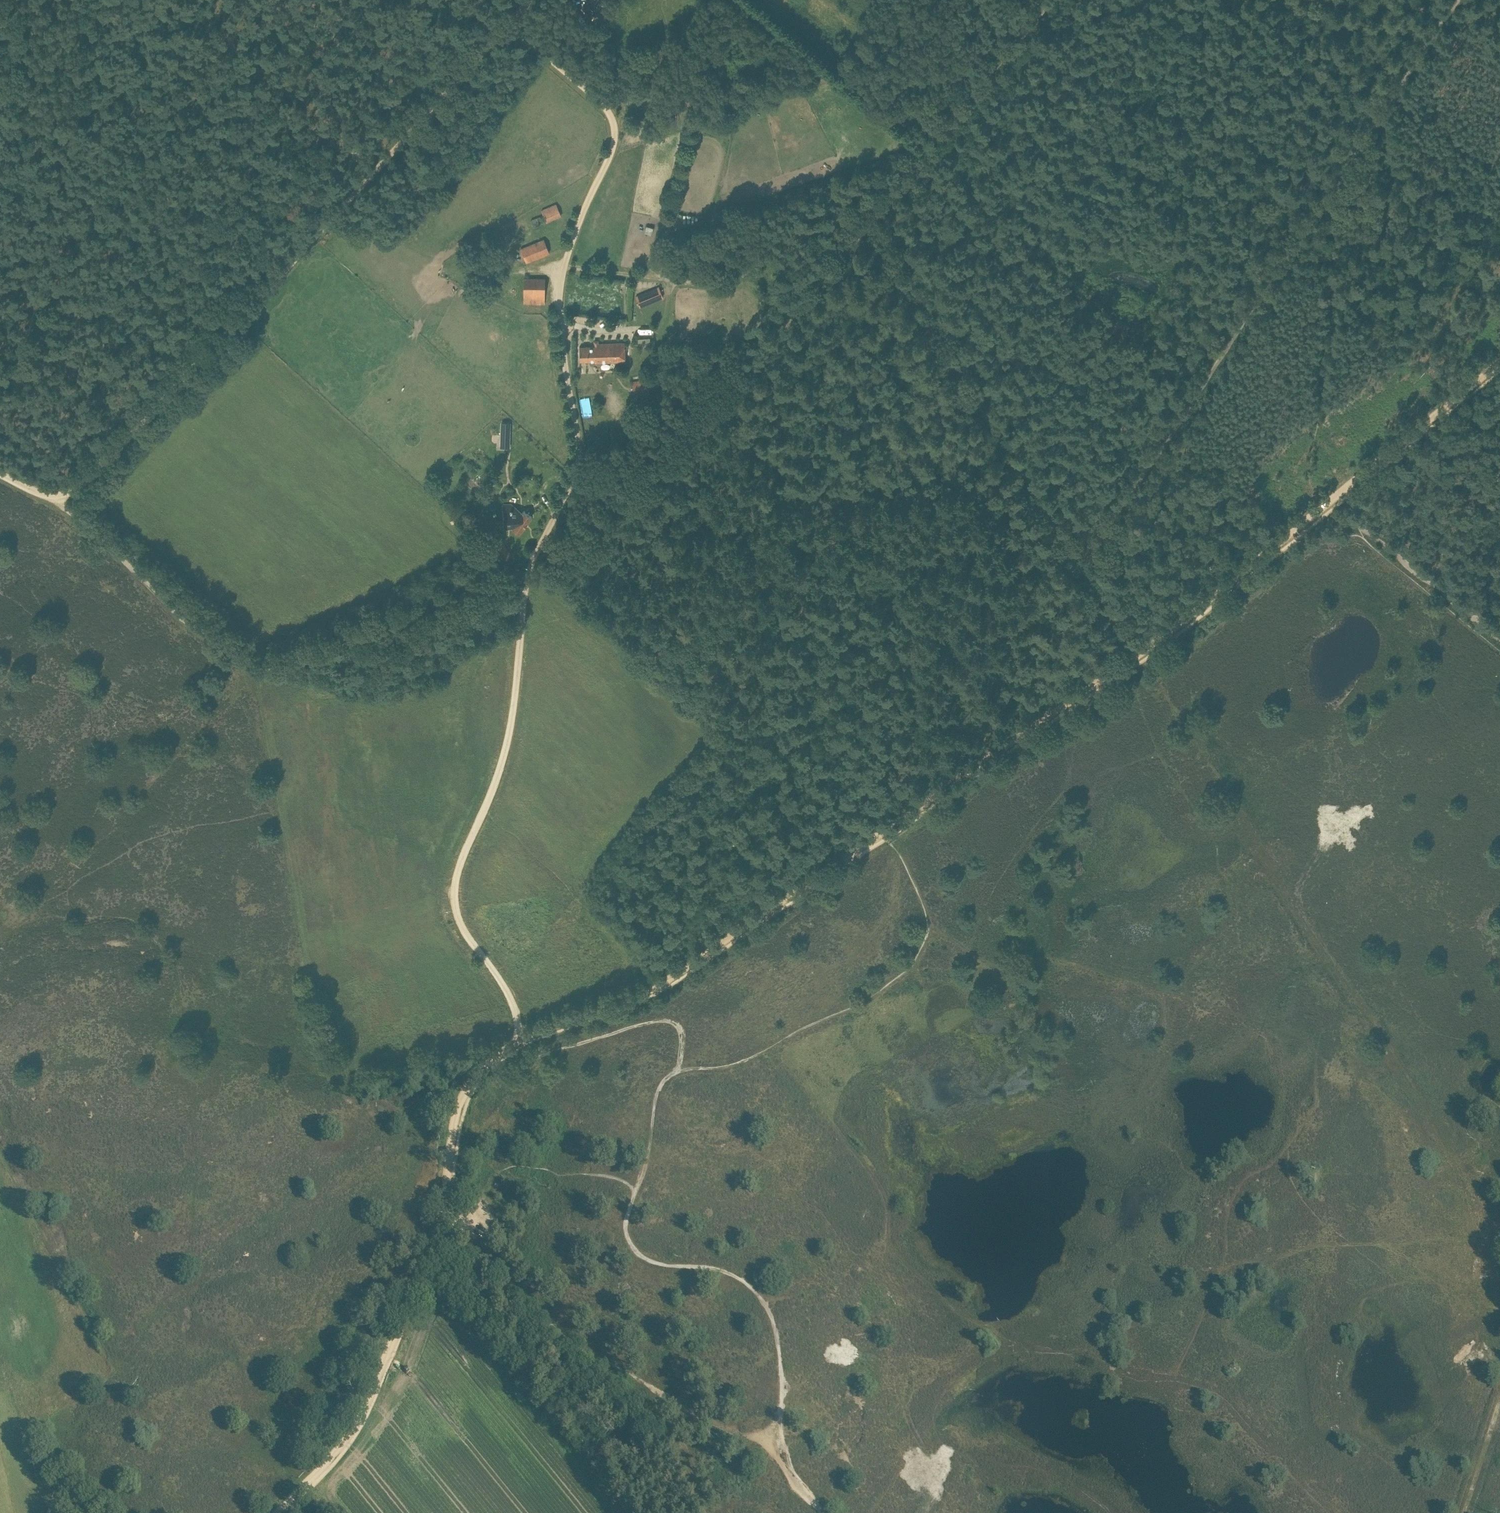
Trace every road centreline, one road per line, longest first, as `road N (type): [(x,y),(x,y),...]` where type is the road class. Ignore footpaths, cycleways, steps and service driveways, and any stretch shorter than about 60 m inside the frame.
road 1 (track): [(522,1036),(661,991),(1172,630),(1499,365)]
road 2 (track): [(1048,0),(597,551),(566,575),(528,571)]
road 3 (track): [(1077,558),(1445,3)]
road 4 (track): [(63,502),(510,23)]
road 5 (track): [(510,23),(606,104),(617,124),(564,269),(580,456),(528,571)]
road 6 (track): [(528,571),(508,564),(481,572),(419,621),(301,665),(241,662),(63,502)]
road 7 (track): [(522,1036),(505,986),(467,945),(455,911),(465,852),(514,725),(528,571)]
road 8 (track): [(1077,558),(859,225)]
road 9 (track): [(274,1512),(364,1417),(440,1209)]
road 10 (track): [(1499,637),(1332,506)]
road 11 (track): [(440,1209),(461,1091),(488,1056),(522,1036)]

